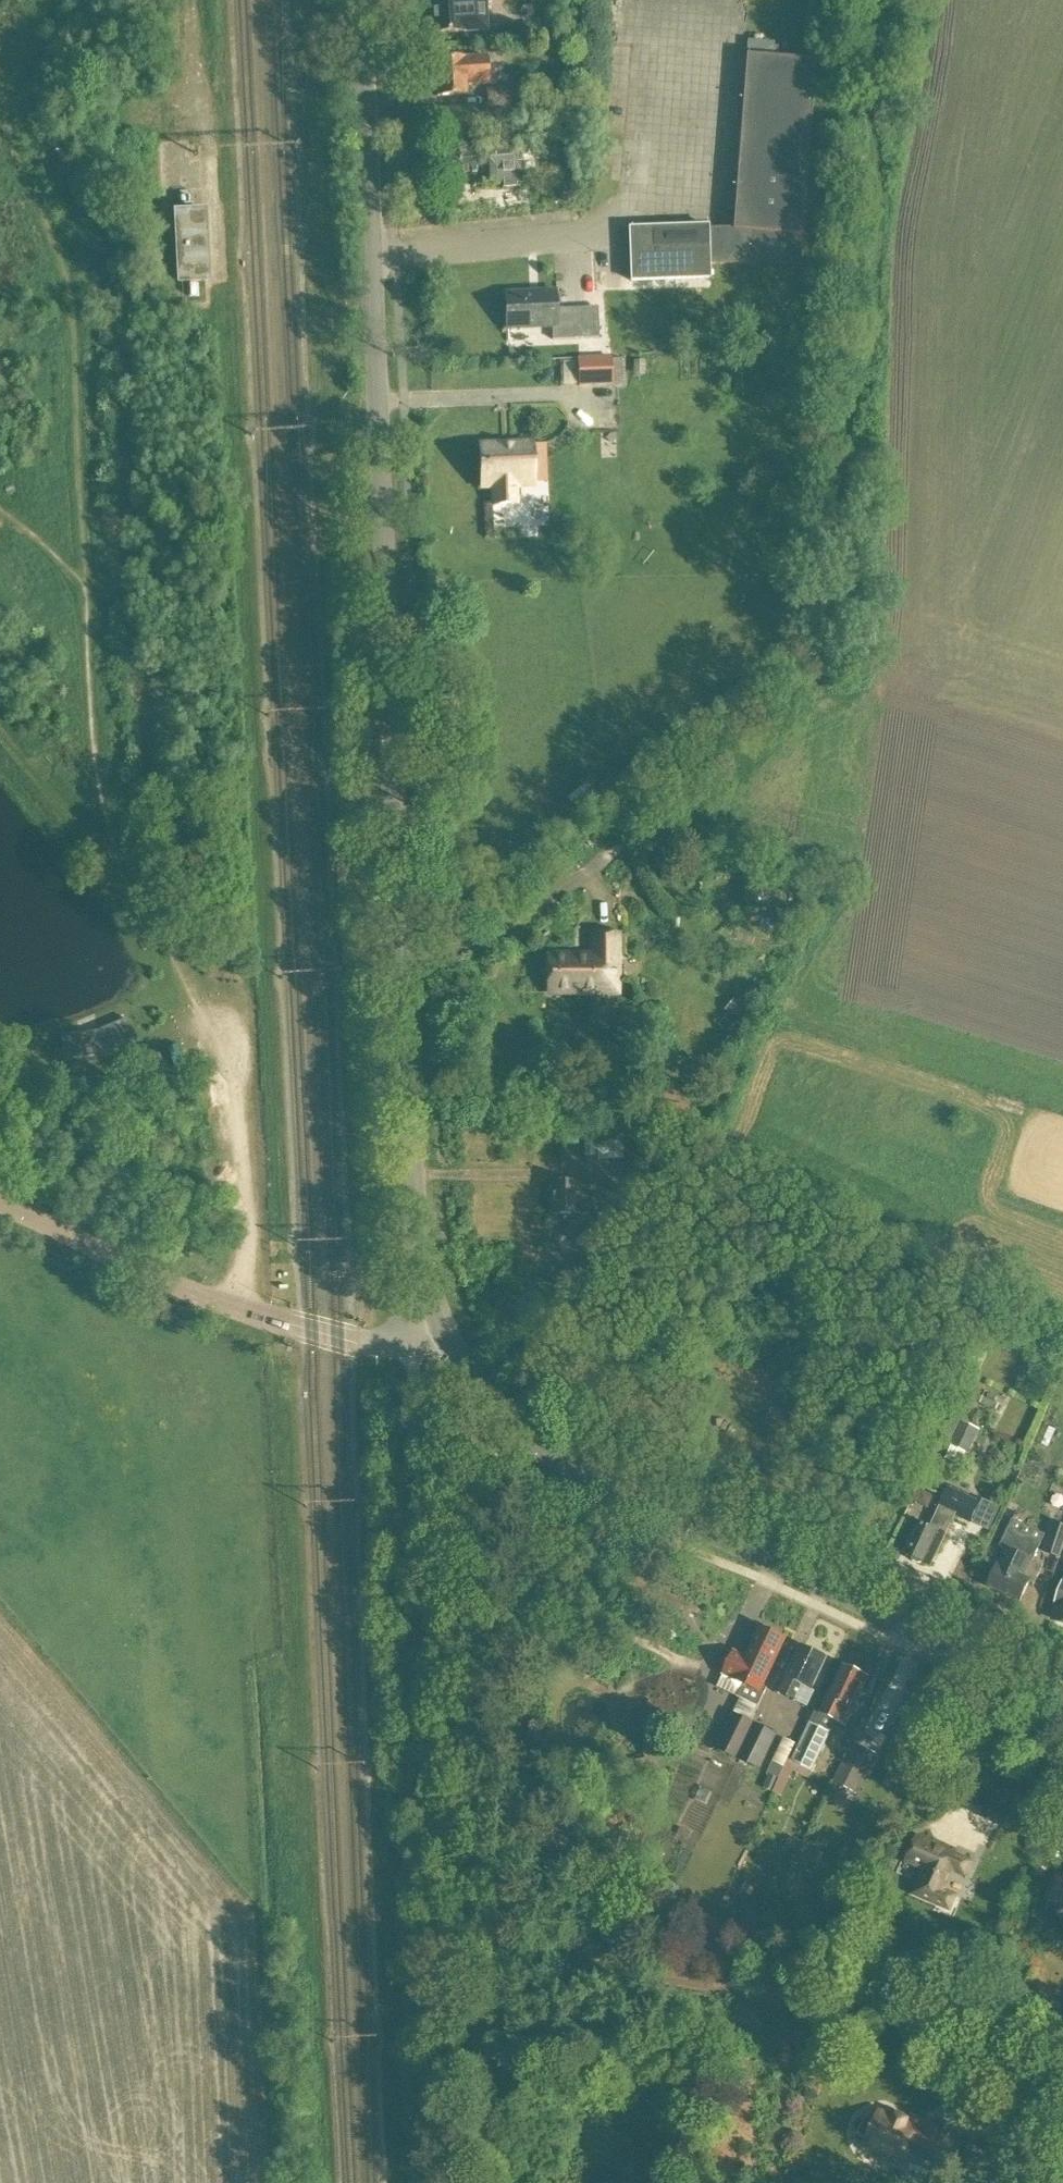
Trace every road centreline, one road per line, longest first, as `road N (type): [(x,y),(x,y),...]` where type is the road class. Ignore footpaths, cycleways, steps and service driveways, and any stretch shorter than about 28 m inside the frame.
road 1 (tertiary): [(441,1327),(415,1248),(359,0)]
road 2 (track): [(874,0),(866,93),(880,174),(881,256),(868,376),(844,437),(818,663),(801,700),(749,754),(486,939),(373,973)]
road 3 (tertiary): [(1062,1699),(577,1468),(527,1434),(481,1389),(441,1327)]
road 4 (track): [(1062,2114),(803,1997),(490,1954)]
road 5 (track): [(490,1954),(474,1860),(426,1734),(415,1386)]
road 6 (unclassified): [(0,1206),(193,1294),(312,1333),(380,1347),(441,1327)]
road 7 (track): [(246,1314),(242,1106),(226,1036),(178,979)]
road 8 (track): [(190,0),(220,249)]
road 9 (track): [(500,2182),(490,1954)]

